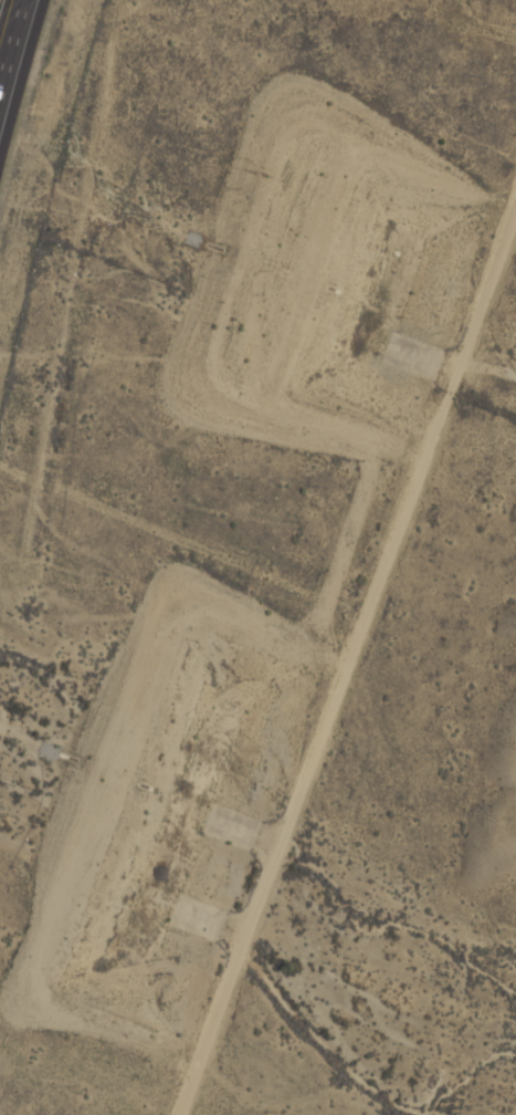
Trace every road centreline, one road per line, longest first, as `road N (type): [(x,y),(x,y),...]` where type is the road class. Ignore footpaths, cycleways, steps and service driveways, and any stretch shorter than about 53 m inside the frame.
road 1 (track): [(158,1114),(515,190)]

